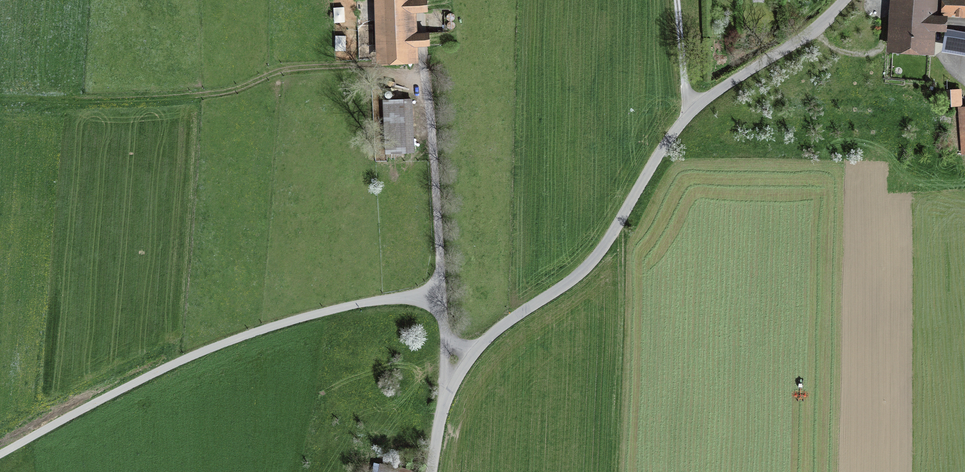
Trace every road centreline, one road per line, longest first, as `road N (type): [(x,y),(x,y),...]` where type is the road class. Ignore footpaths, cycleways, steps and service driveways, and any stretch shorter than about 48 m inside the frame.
road 1 (unclassified): [(844,0),(690,115),(611,242),(472,350)]
road 2 (unclassified): [(0,455),(219,343),(436,289)]
road 3 (unclassified): [(436,289),(424,0)]

